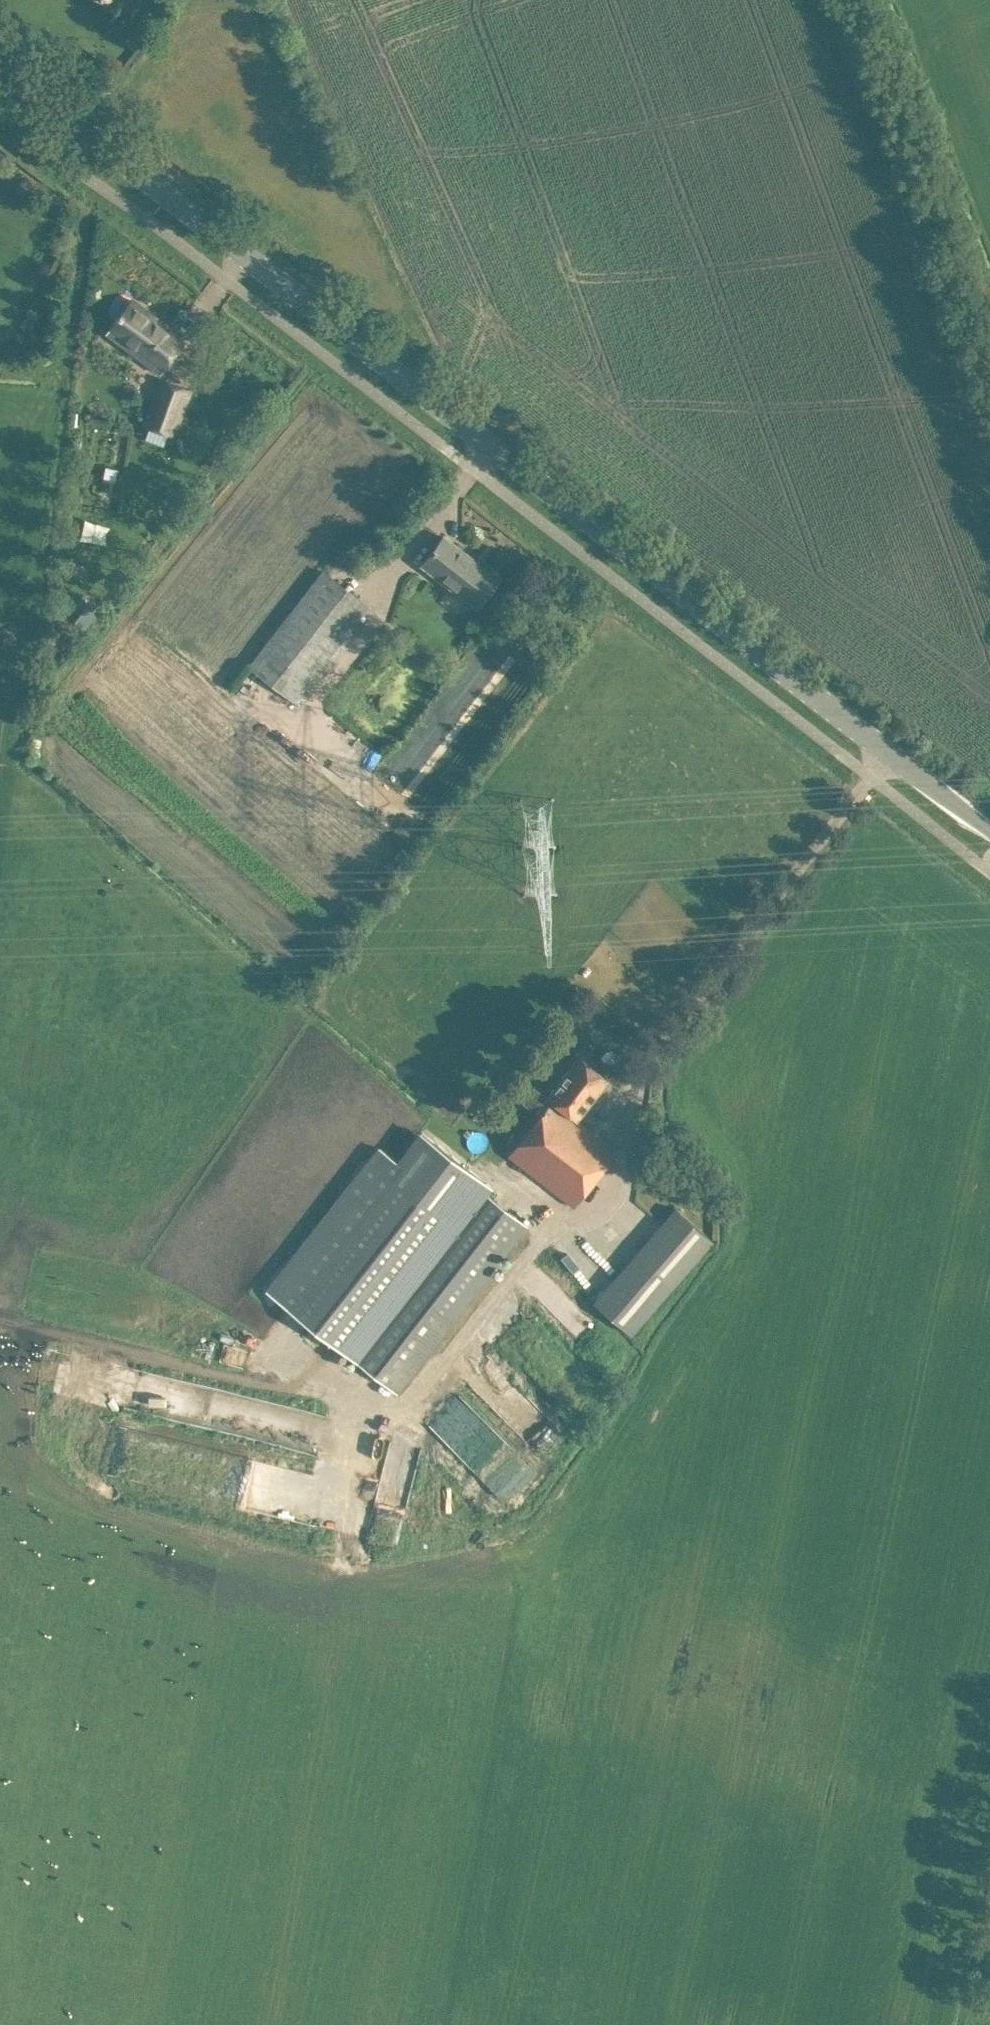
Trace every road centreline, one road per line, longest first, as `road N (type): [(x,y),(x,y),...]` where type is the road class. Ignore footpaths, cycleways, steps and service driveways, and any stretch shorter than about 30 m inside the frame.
road 1 (tertiary): [(989,833),(0,78)]

